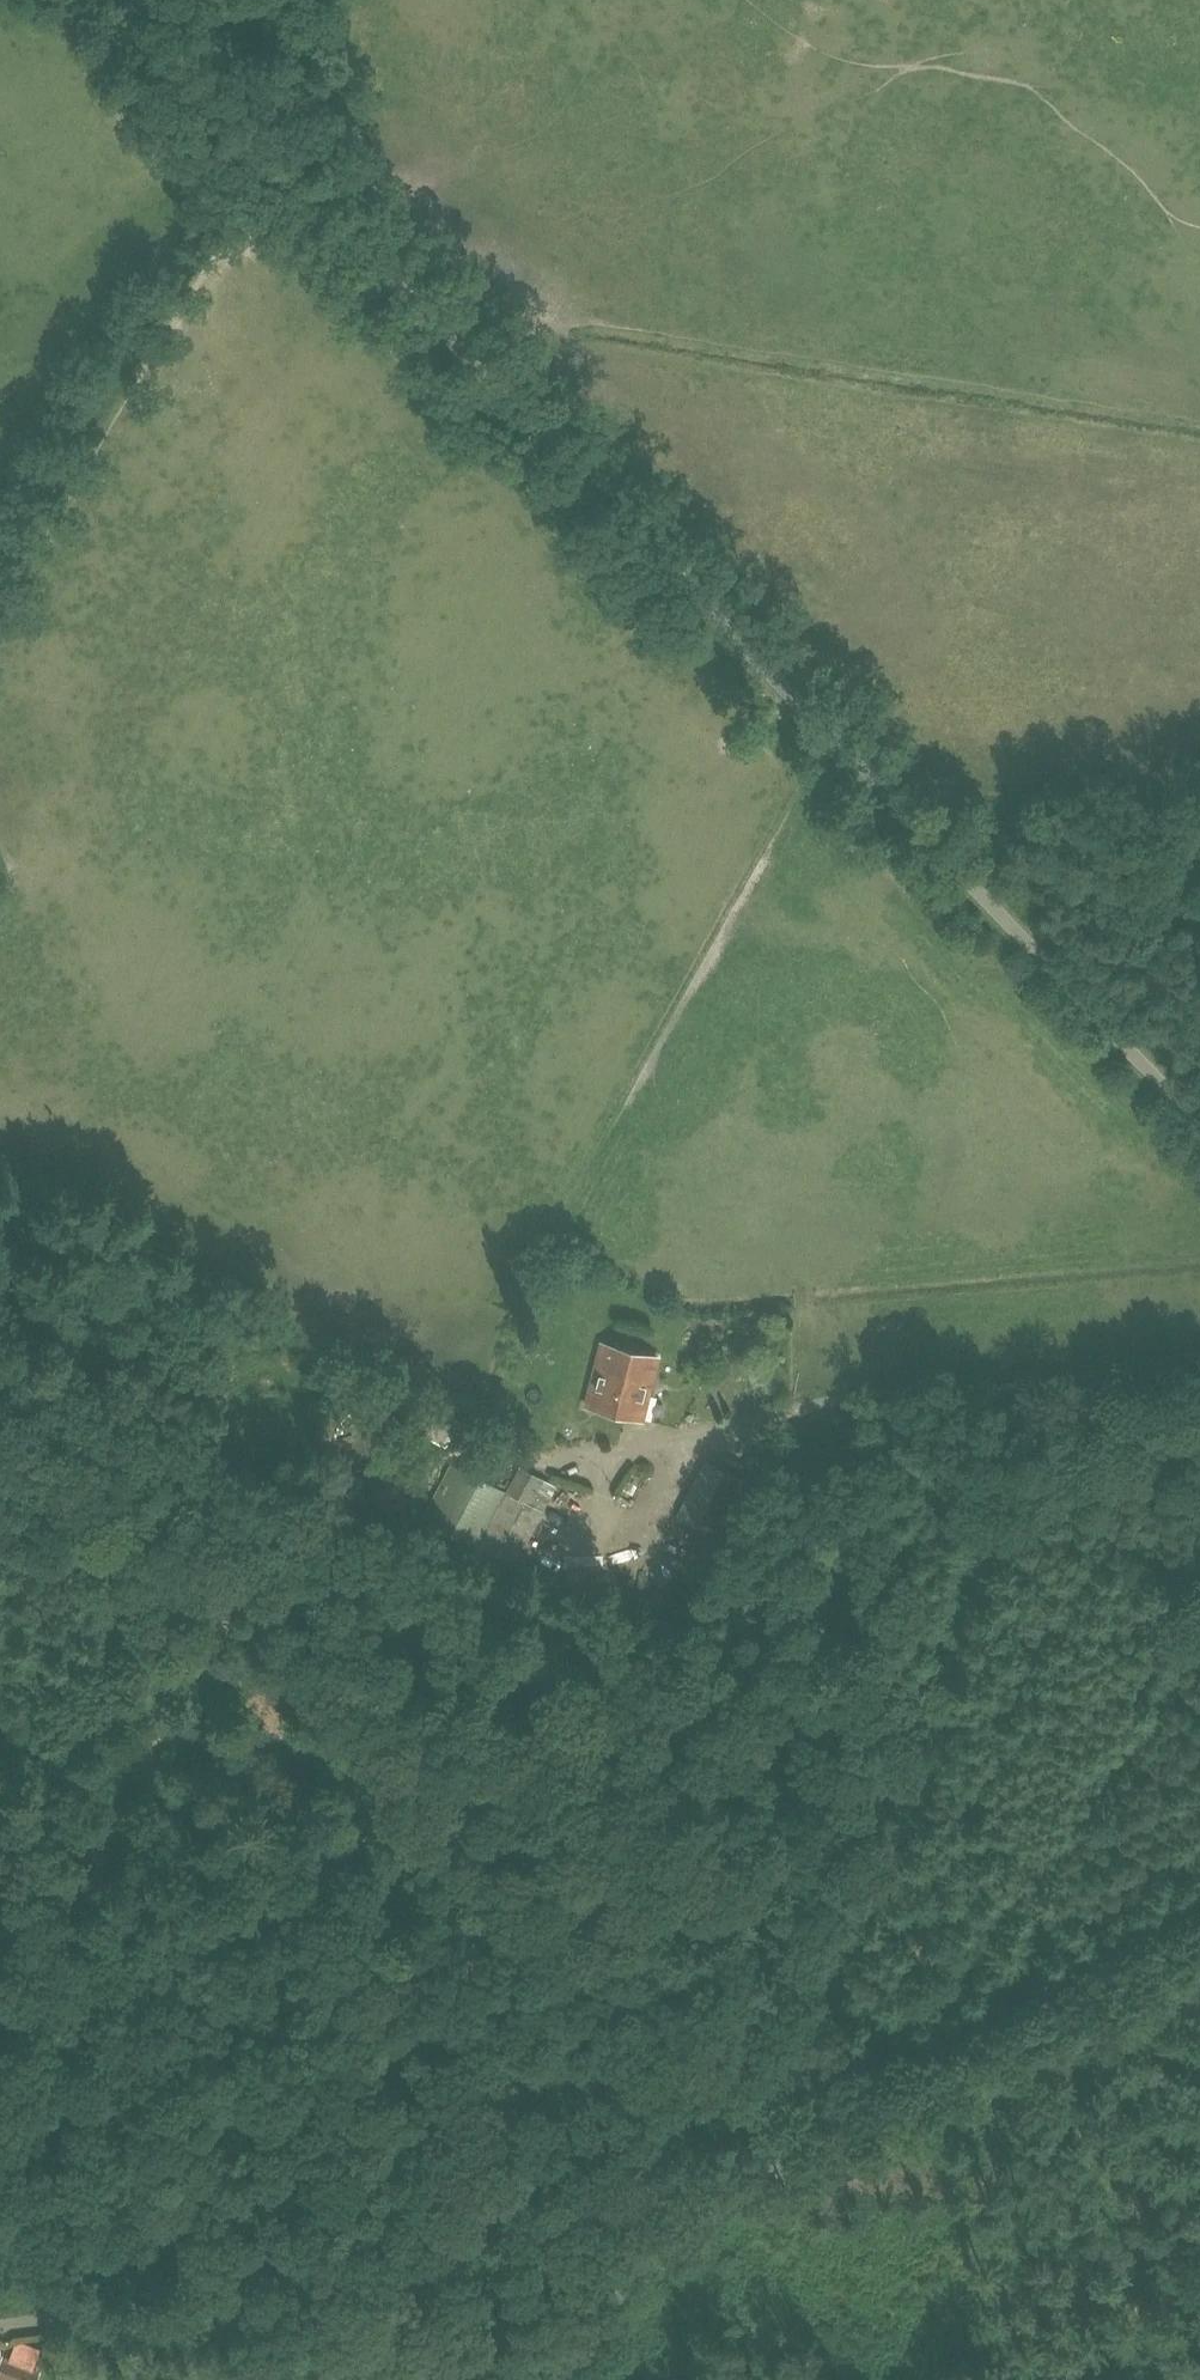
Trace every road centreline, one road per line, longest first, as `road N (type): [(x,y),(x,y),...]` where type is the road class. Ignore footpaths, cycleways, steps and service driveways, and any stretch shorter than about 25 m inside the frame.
road 1 (unclassified): [(1199,1129),(110,0)]
road 2 (unclassified): [(1199,1924),(800,2158),(604,2315),(530,2352),(400,2374),(180,2307),(0,2333)]

